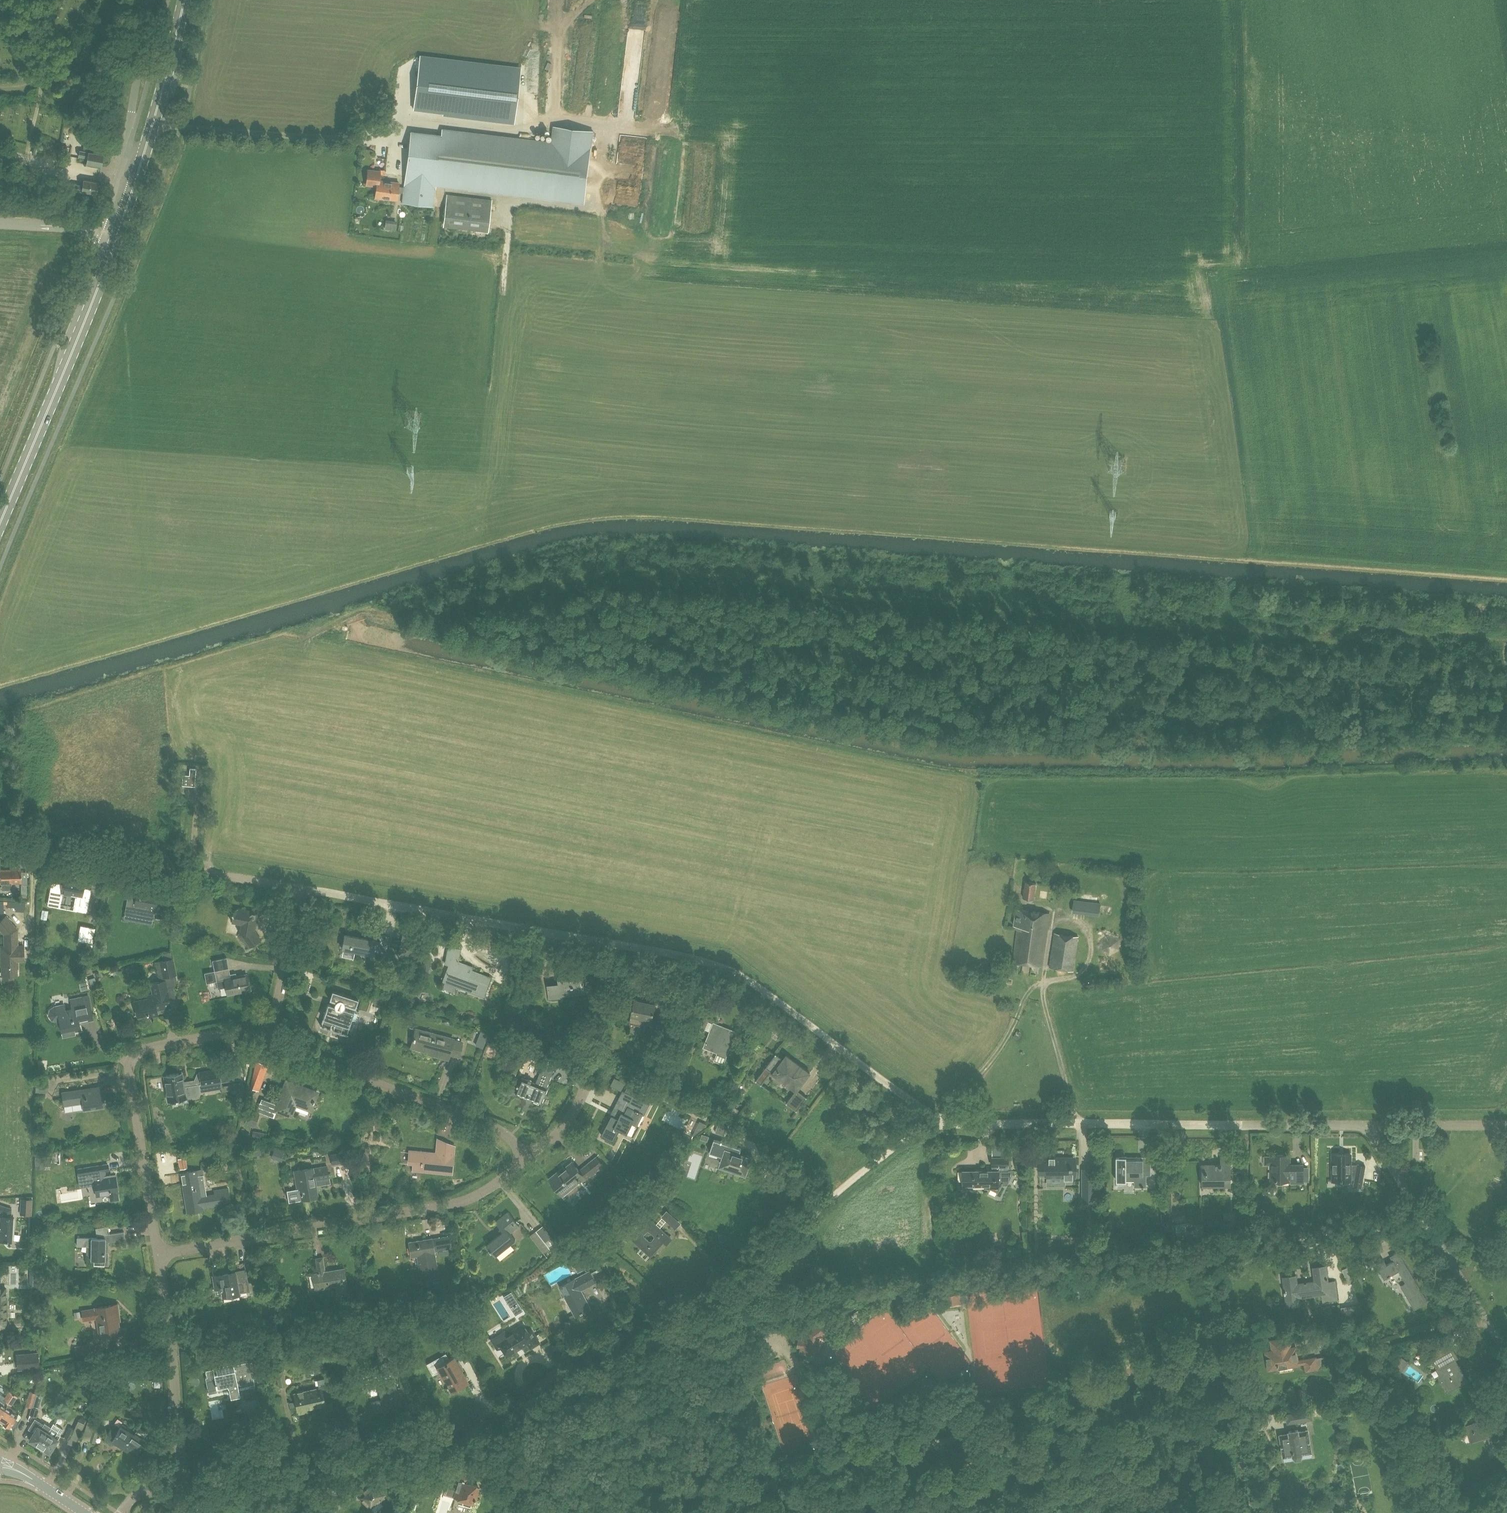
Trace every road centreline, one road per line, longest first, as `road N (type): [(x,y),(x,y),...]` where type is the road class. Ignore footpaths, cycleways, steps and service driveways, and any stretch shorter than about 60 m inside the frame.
road 1 (track): [(942,1121),(728,969),(301,888)]
road 2 (residential): [(184,1487),(441,1436),(501,1412),(635,1328),(657,1321),(705,1336),(731,1305)]
road 3 (residential): [(268,1044),(301,888),(15,838)]
road 4 (residential): [(159,1254),(455,1204),(523,1156)]
road 5 (residential): [(159,1254),(132,1057),(213,1034),(268,1044)]
road 6 (secondary): [(0,523),(115,241)]
road 7 (track): [(1239,1126),(942,1121)]
road 8 (residential): [(523,1156),(504,1132),(268,1044)]
road 9 (track): [(731,1305),(826,1201),(942,1121)]
road 10 (residential): [(1506,1352),(1367,1125)]
road 11 (secondary): [(115,241),(184,0)]
road 12 (residential): [(184,1487),(159,1254)]
road 13 (track): [(744,1317),(809,1379),(851,1512)]
road 14 (track): [(560,1512),(705,1336)]
road 15 (track): [(1045,967),(999,1048),(935,1118)]
road 16 (track): [(1251,1512),(1217,1328)]
road 17 (track): [(1238,1244),(1423,1216)]
road 18 (track): [(1075,1124),(1043,983),(1079,973)]
road 19 (residential): [(1506,1125),(1367,1125)]
road 20 (residential): [(1239,1126),(1367,1125)]

